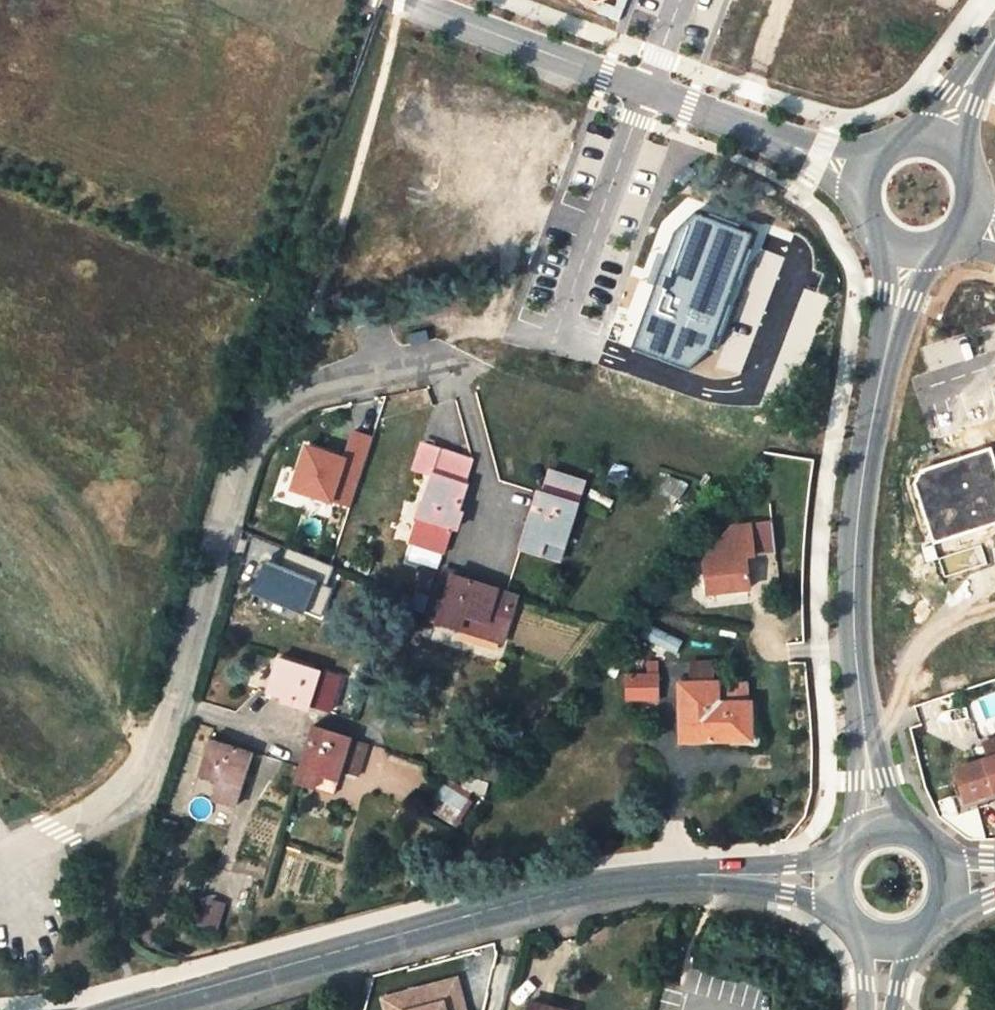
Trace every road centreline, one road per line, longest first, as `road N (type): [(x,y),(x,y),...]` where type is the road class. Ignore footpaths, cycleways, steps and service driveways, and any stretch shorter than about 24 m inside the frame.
road 1 (tertiary): [(709,875),(524,900),(129,1009)]
road 2 (residential): [(460,365),(305,390),(267,412),(248,442),(174,703)]
road 3 (unclassified): [(863,177),(388,0)]
road 4 (primary): [(866,755),(854,593),(859,500),(908,254)]
road 5 (residential): [(174,703),(153,756),(124,795),(0,862)]
road 6 (residential): [(460,365),(490,480),(487,551)]
road 7 (tertiary): [(709,875),(839,913)]
road 8 (tertiary): [(837,862),(709,875)]
road 9 (residential): [(291,733),(174,703)]

